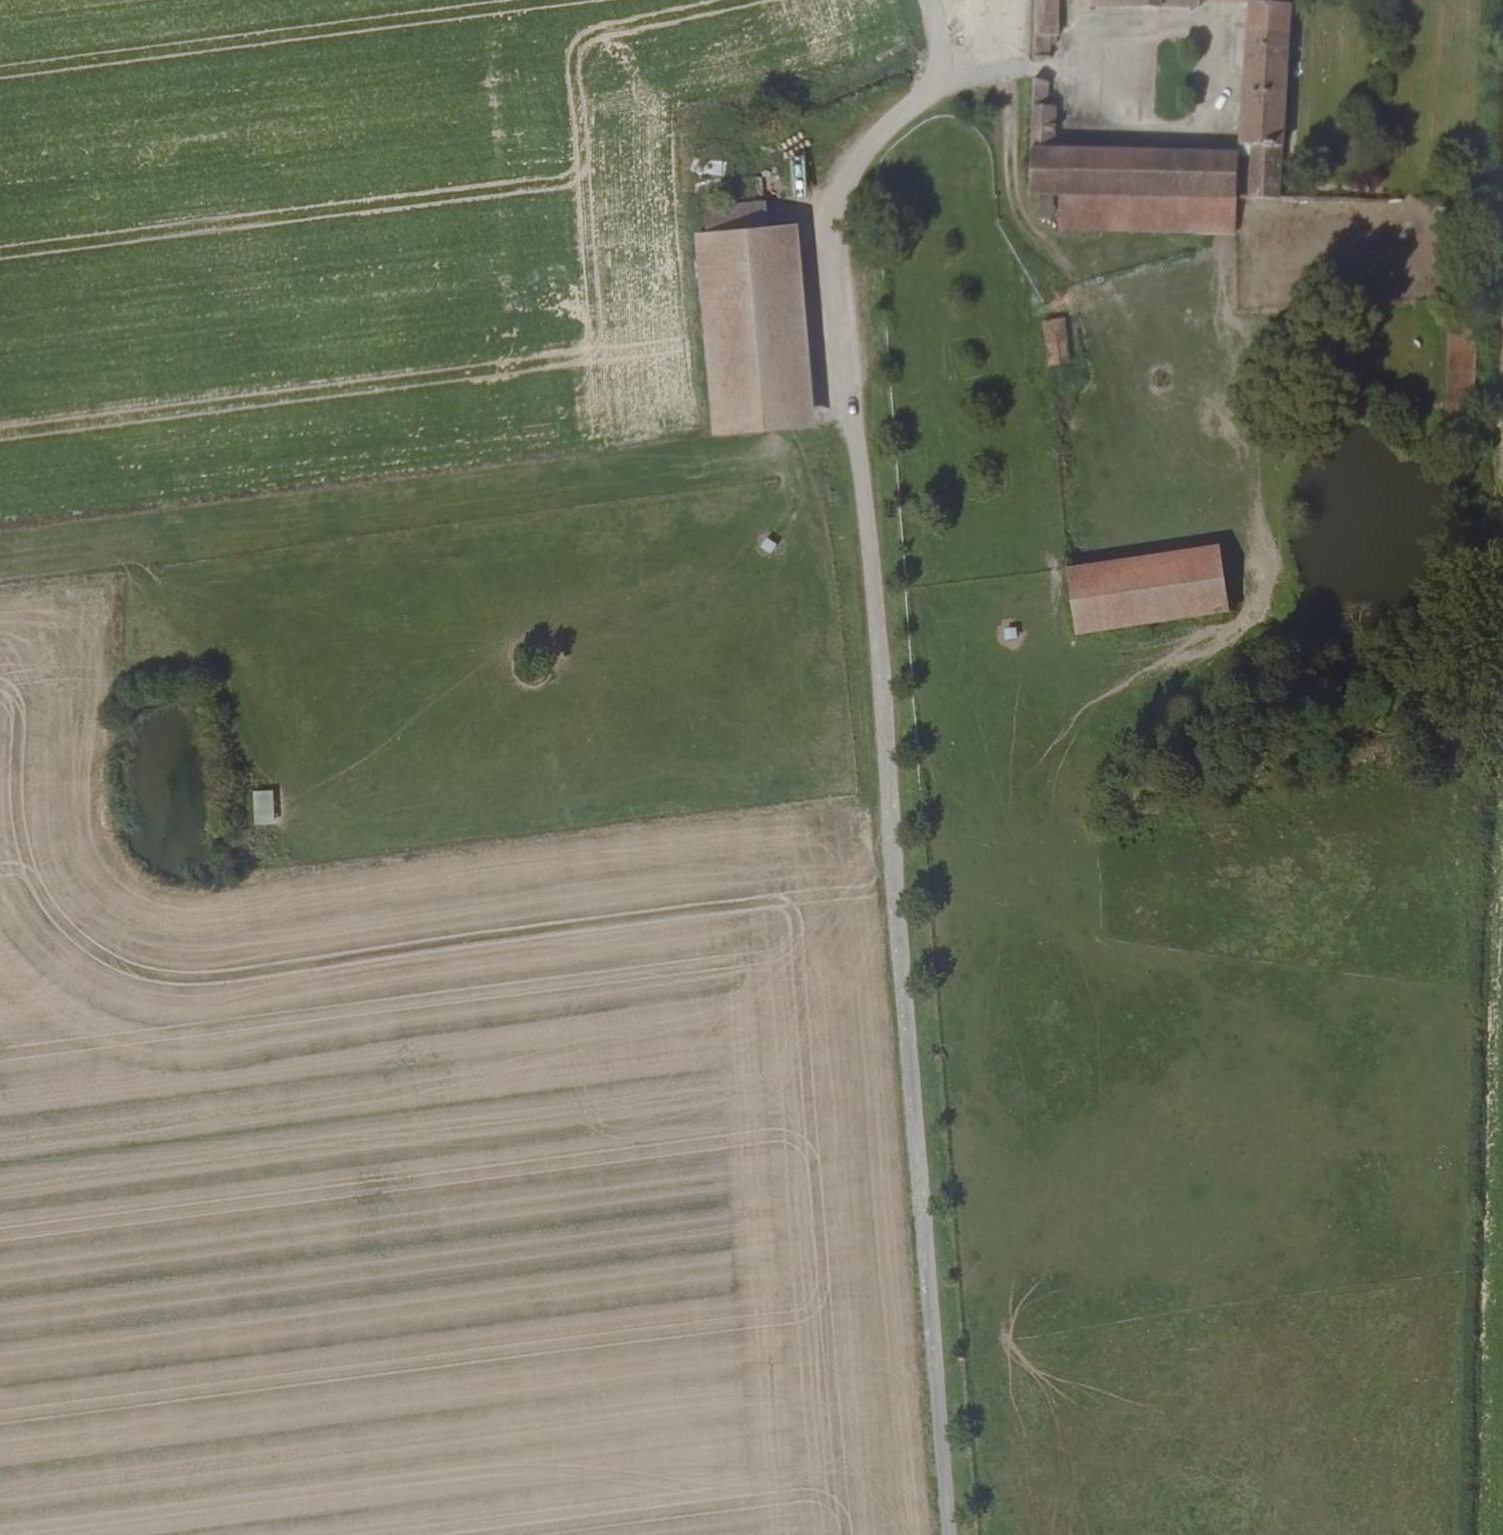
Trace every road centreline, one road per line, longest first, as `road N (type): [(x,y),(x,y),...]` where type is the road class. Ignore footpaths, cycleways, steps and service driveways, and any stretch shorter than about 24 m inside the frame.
road 1 (unclassified): [(927,0),(938,30),(934,87),(846,172),(833,219),(950,1534)]

